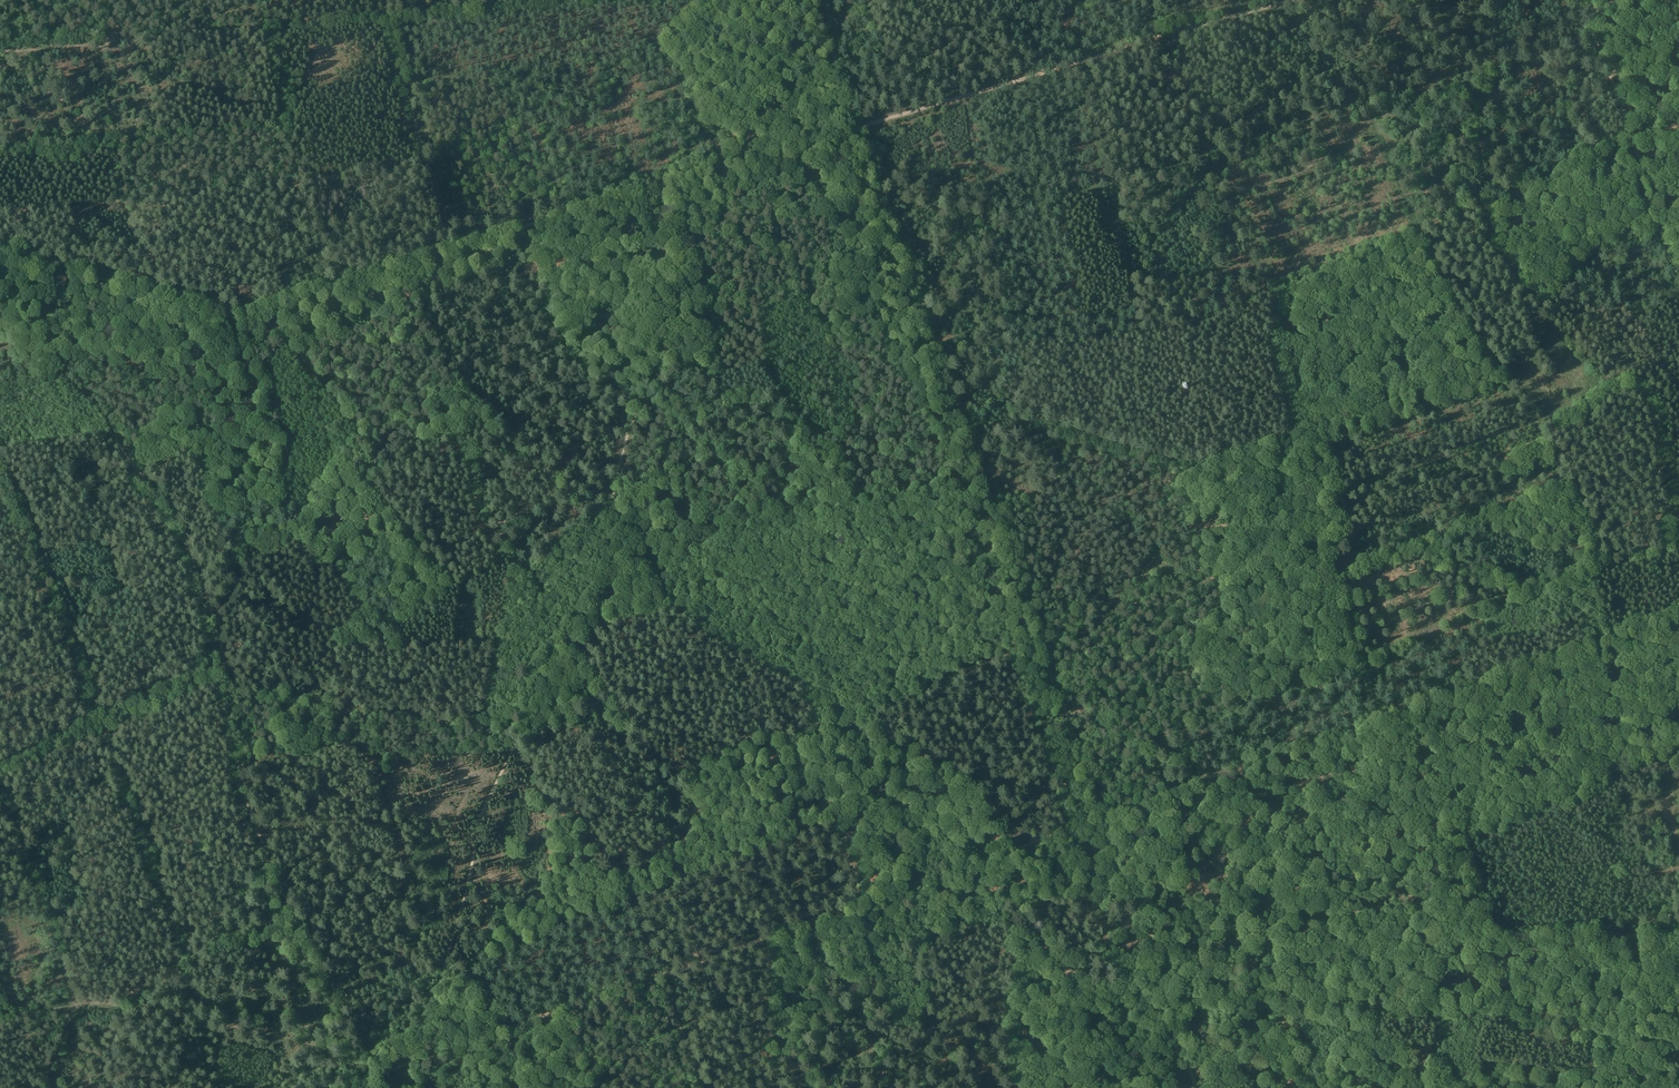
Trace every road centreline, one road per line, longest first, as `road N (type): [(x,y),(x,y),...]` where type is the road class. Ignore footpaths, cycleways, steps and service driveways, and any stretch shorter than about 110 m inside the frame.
road 1 (track): [(664,974),(1678,610)]
road 2 (track): [(1195,1085),(860,129)]
road 3 (track): [(730,165),(655,292),(627,369),(613,530),(513,755),(449,947),(383,1072)]
road 4 (track): [(0,317),(82,395),(174,521),(198,575),(221,663),(245,802),(338,995),(358,1083)]
road 5 (track): [(0,386),(730,165)]
road 6 (track): [(1307,744),(1316,627),(1302,467),(1272,358),(1269,256),(1159,70),(1150,38)]
road 7 (track): [(942,359),(1215,325),(1633,139)]
road 8 (track): [(730,165),(1283,0)]
road 9 (track): [(390,1069),(359,1053),(131,1007),(81,1005),(0,1024)]
road 10 (track): [(383,1072),(664,974)]
road 11 (track): [(1678,269),(1584,0)]
road 12 (track): [(900,0),(840,71),(730,165)]

